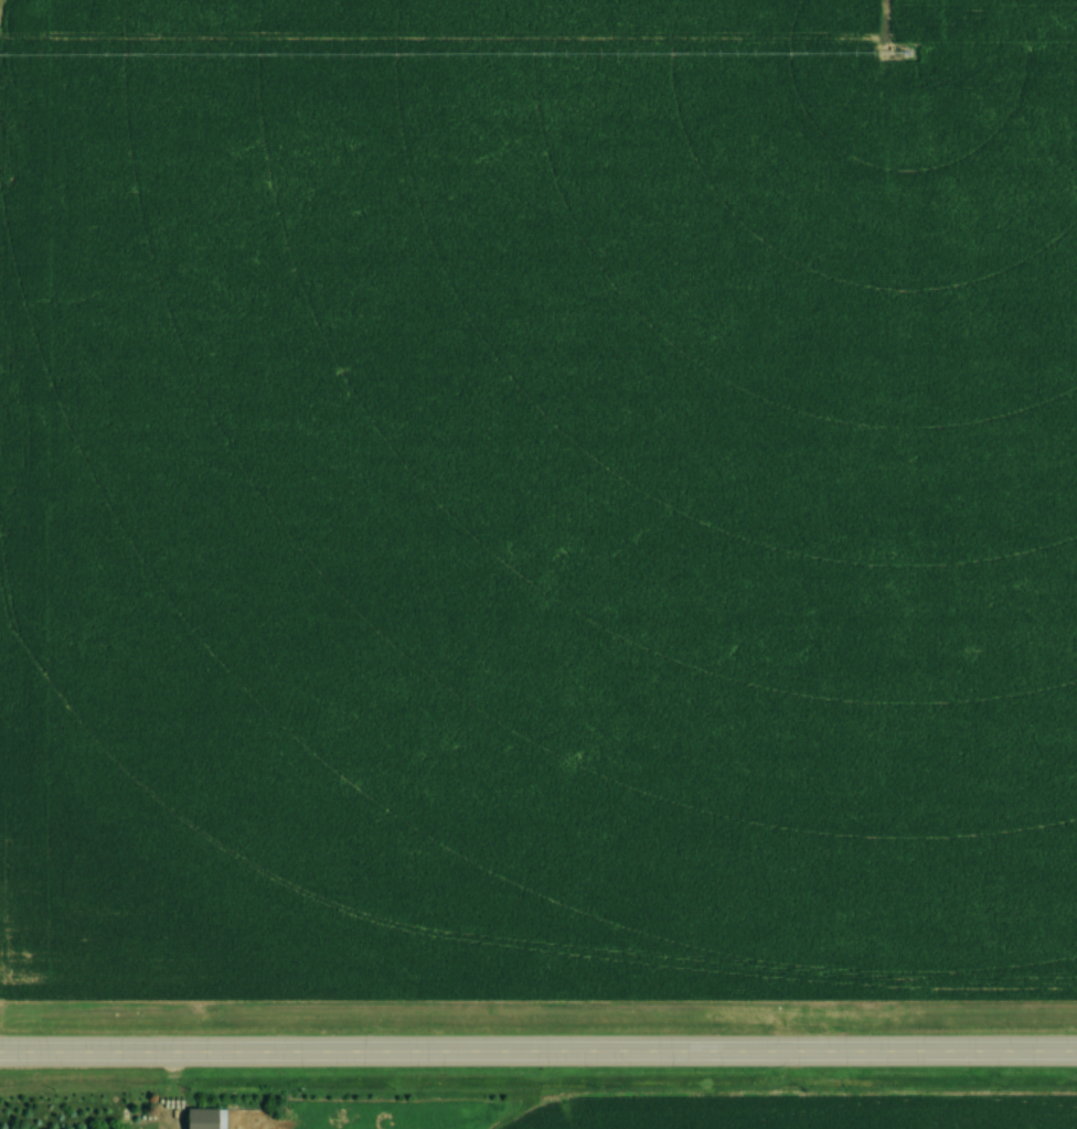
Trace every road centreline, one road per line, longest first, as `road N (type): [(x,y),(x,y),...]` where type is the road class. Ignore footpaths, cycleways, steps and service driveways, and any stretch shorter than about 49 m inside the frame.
road 1 (primary): [(1076,1056),(0,1058)]

